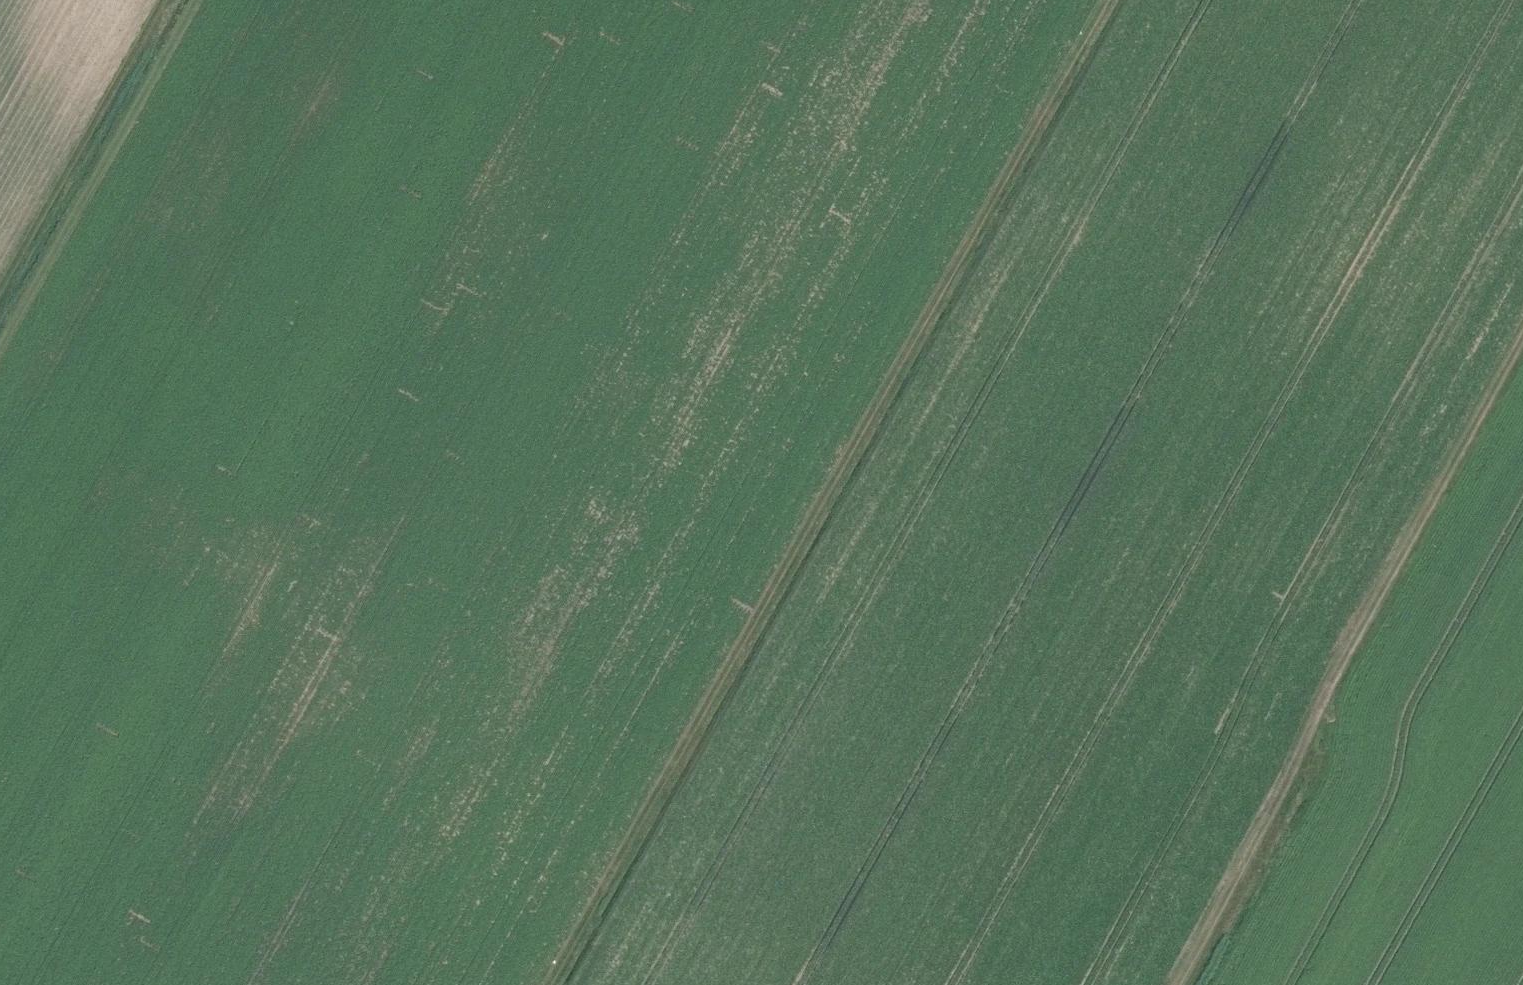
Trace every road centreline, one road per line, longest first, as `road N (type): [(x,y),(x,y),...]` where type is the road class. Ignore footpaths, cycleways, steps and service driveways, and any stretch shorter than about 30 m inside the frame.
road 1 (track): [(1182,984),(1278,810),(1320,708),(1522,349)]

